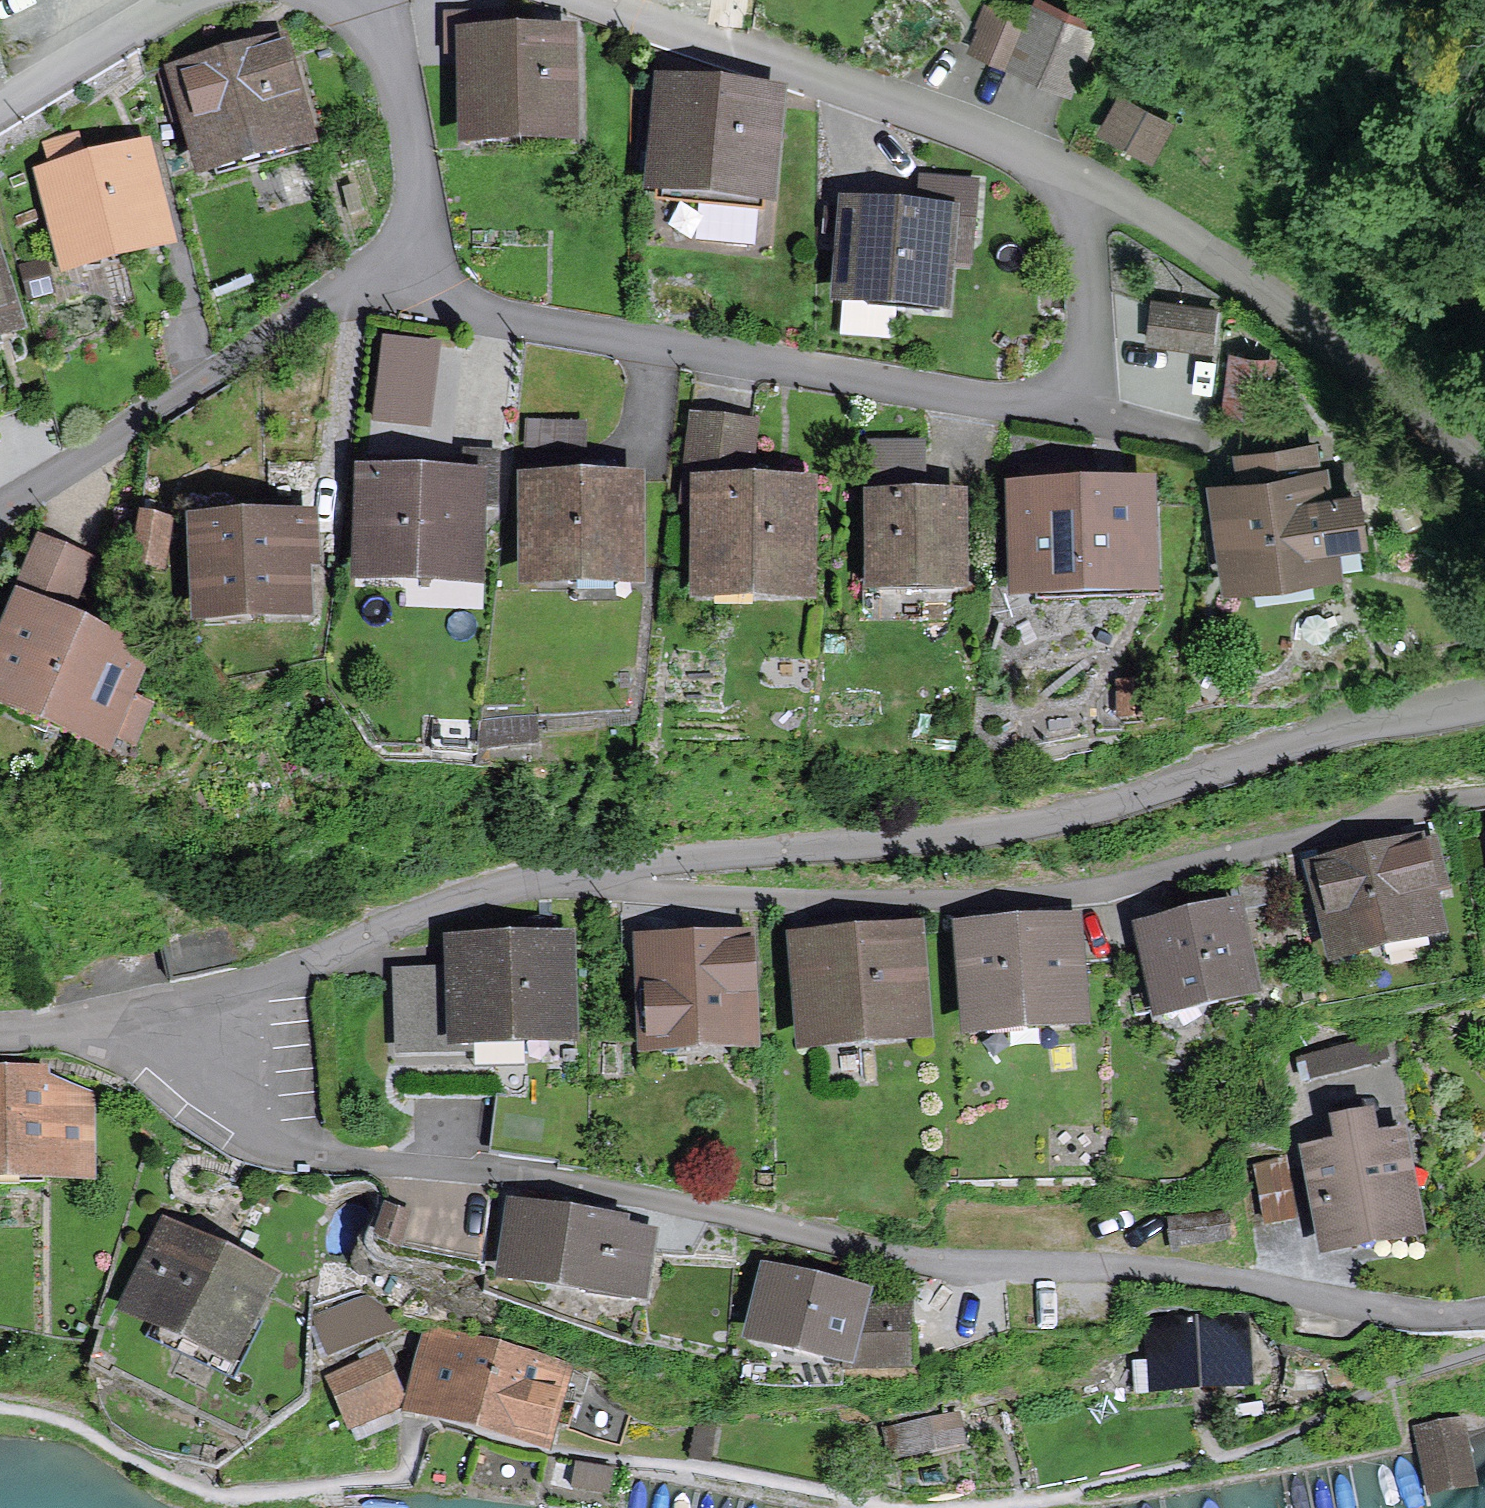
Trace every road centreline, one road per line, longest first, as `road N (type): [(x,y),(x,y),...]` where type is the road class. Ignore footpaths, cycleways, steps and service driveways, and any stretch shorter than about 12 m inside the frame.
road 1 (residential): [(185,1042),(259,1136),(344,1164),(617,1190),(933,1262),(1151,1270),(1407,1315),(1484,1309)]
road 2 (residential): [(1484,695),(1073,813),(866,848),(681,858),(585,875)]
road 3 (residential): [(1484,798),(1429,803),(1142,877),(1034,896),(655,892),(585,875)]
road 4 (residential): [(401,259),(520,320),(1004,399),(1040,397),(1068,383),(1085,359),(1089,189)]
road 5 (residential): [(577,0),(750,51),(1089,189)]
road 6 (residential): [(1089,189),(1233,266),(1484,475)]
road 7 (residential): [(401,259),(0,510)]
road 8 (residential): [(585,875),(457,899),(256,986),(185,1042)]
road 9 (residential): [(343,0),(397,64),(421,216),(401,259)]
road 10 (residential): [(0,110),(181,0)]
road 11 (residential): [(0,1041),(185,1042)]

